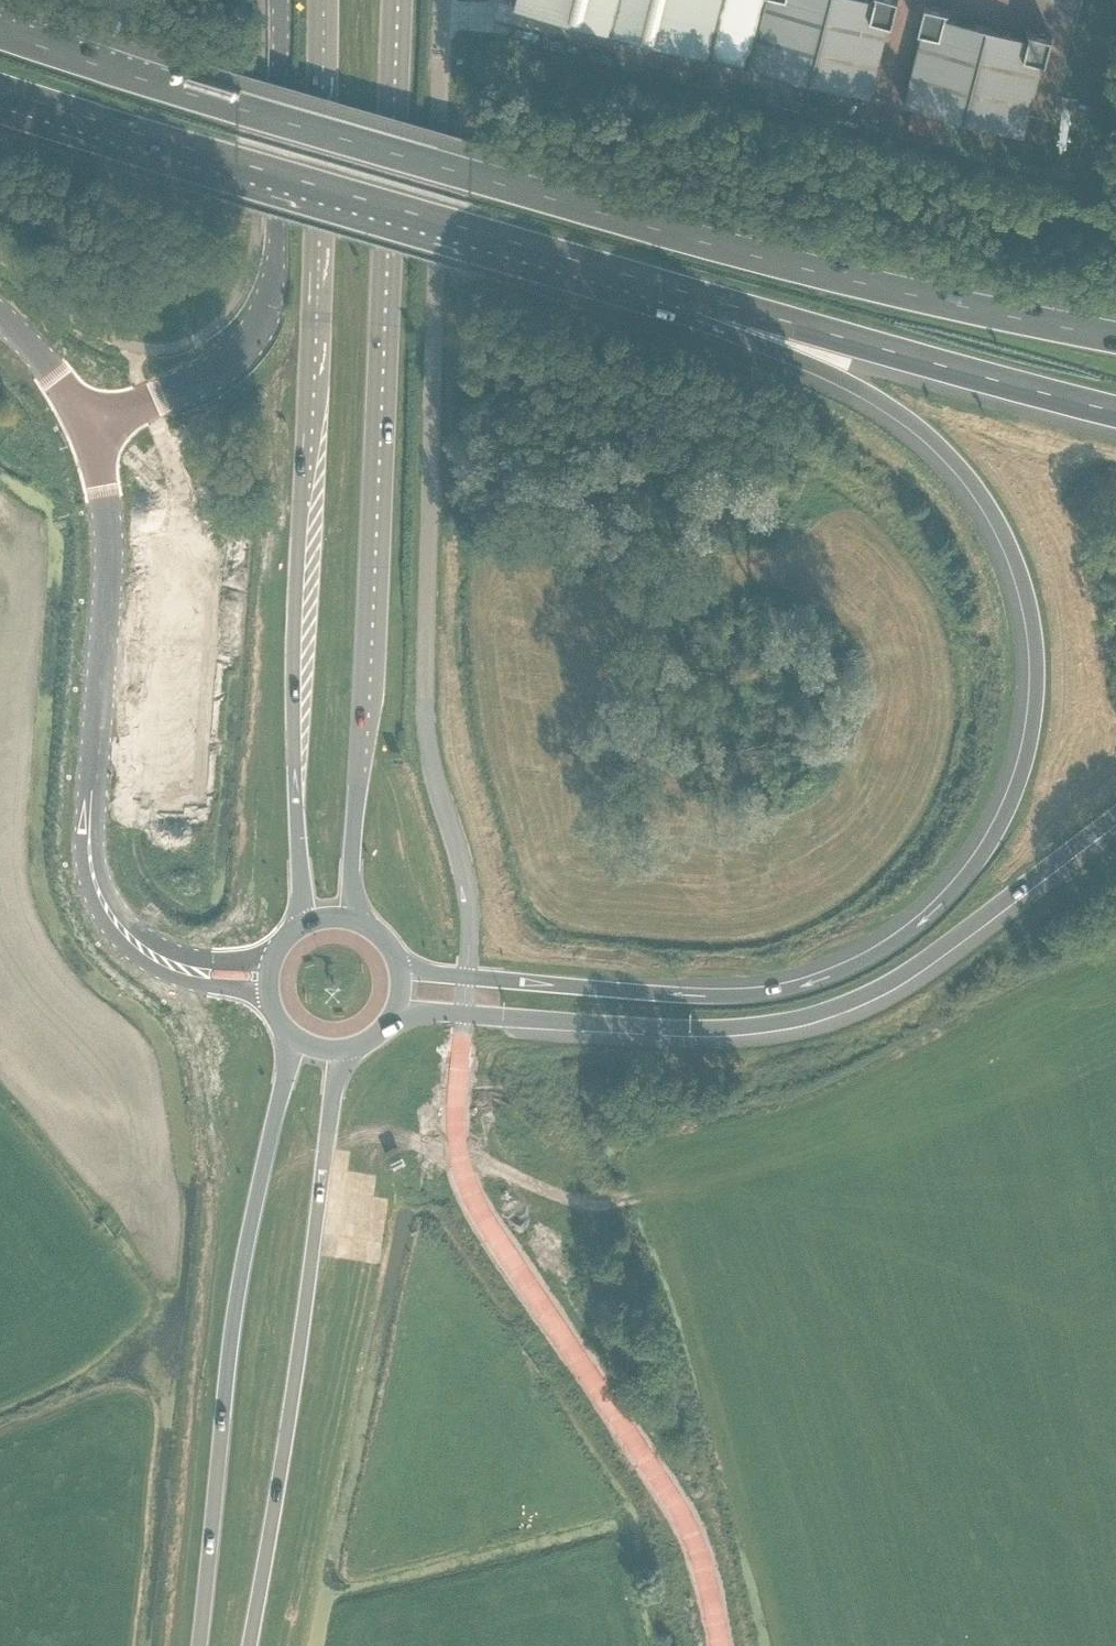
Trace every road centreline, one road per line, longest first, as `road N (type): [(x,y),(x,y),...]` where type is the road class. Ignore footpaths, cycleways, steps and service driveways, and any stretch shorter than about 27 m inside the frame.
road 1 (motorway): [(699,297),(920,429),(986,504),(1023,582),(1034,637),(1036,700),(1011,802),(948,899),(877,954),(812,982),(715,996),(467,976)]
road 2 (motorway): [(1115,338),(739,251),(0,32)]
road 3 (unclassified): [(467,976),(467,886),(425,730),(443,0)]
road 4 (trunk): [(316,0),(293,639),(301,912),(294,930)]
road 5 (trunk): [(359,923),(351,908),(352,861),(389,0)]
road 6 (motorway): [(0,89),(699,297)]
road 7 (motorway): [(463,1014),(705,1030),(818,1015),(896,979),(1115,822)]
road 8 (unclassified): [(722,1645),(704,1558),(674,1499),(465,1179),(457,1140),(463,1014)]
road 9 (track): [(507,1251),(558,1235),(573,1216),(845,1104),(1115,972)]
road 10 (trunk): [(289,1036),(241,1271),(199,1645)]
road 11 (trunk): [(248,1645),(345,1051)]
road 12 (tertiary): [(87,431),(109,540),(90,823),(97,885),(127,936),(187,969)]
road 13 (unclassified): [(87,431),(209,374),(254,335),(267,311),(276,266),(278,0)]
road 14 (motorway): [(699,297),(1115,414)]
road 15 (tertiary): [(0,316),(38,354),(87,431)]

